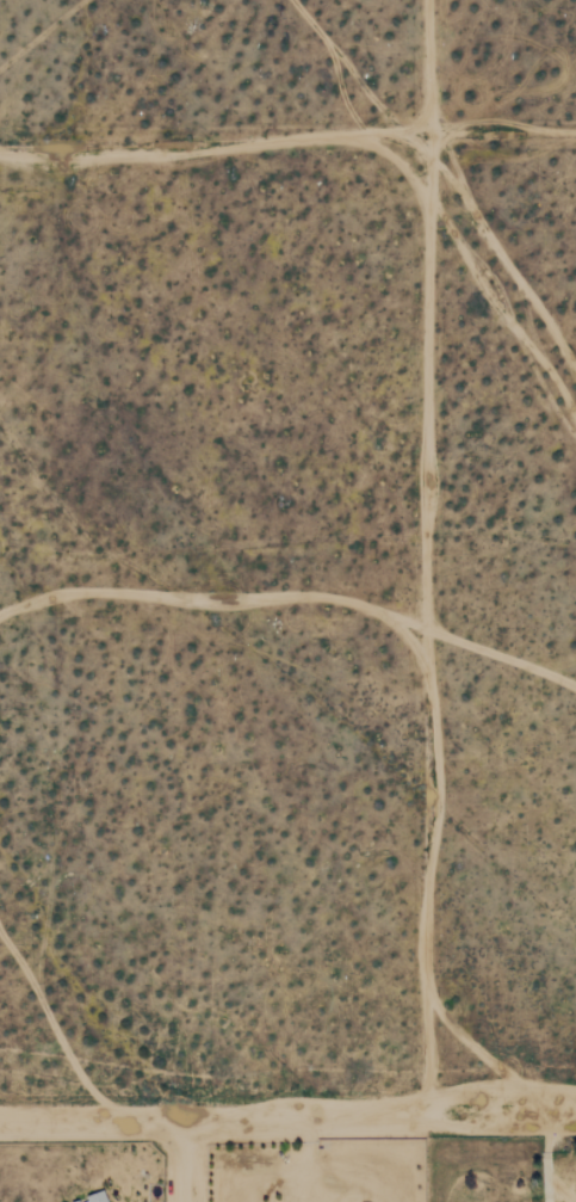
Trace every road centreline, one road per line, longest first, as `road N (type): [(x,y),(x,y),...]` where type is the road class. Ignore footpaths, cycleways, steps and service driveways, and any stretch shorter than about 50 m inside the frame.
road 1 (track): [(0,154),(575,137)]
road 2 (track): [(0,1121),(575,1113)]

